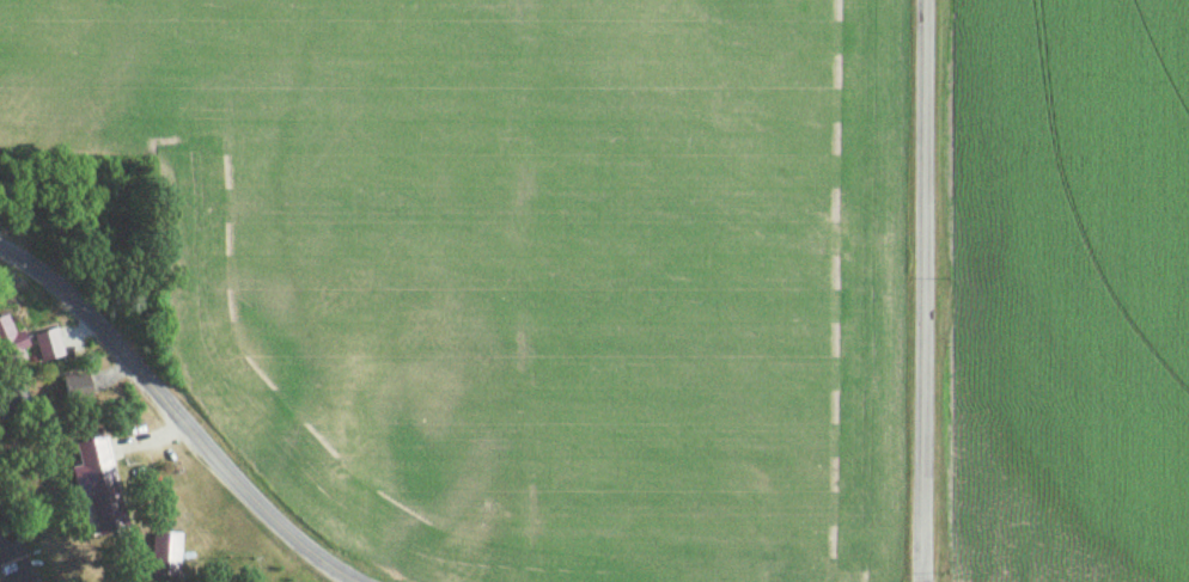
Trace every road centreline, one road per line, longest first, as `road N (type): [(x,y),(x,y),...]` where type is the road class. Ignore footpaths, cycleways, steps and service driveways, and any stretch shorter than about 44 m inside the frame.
road 1 (residential): [(921,581),(925,0)]
road 2 (residential): [(352,581),(250,498),(116,344),(42,274),(0,250)]

